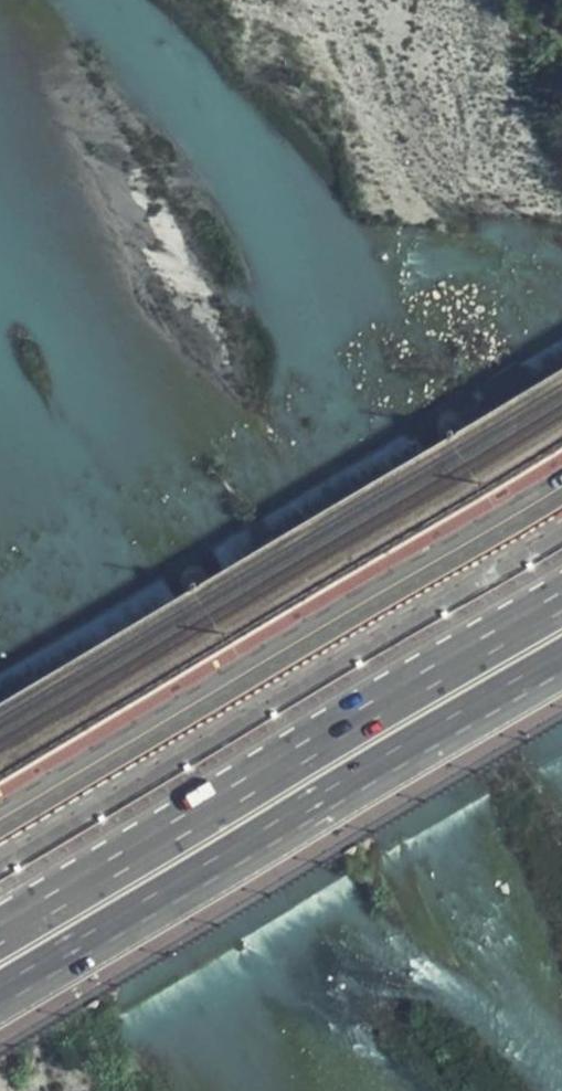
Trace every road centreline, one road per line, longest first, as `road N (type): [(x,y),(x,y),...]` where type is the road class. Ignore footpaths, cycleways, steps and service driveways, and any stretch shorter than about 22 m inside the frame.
road 1 (primary): [(561,590),(0,931)]
road 2 (primary): [(0,988),(561,648)]
road 3 (primary): [(0,829),(561,494)]

